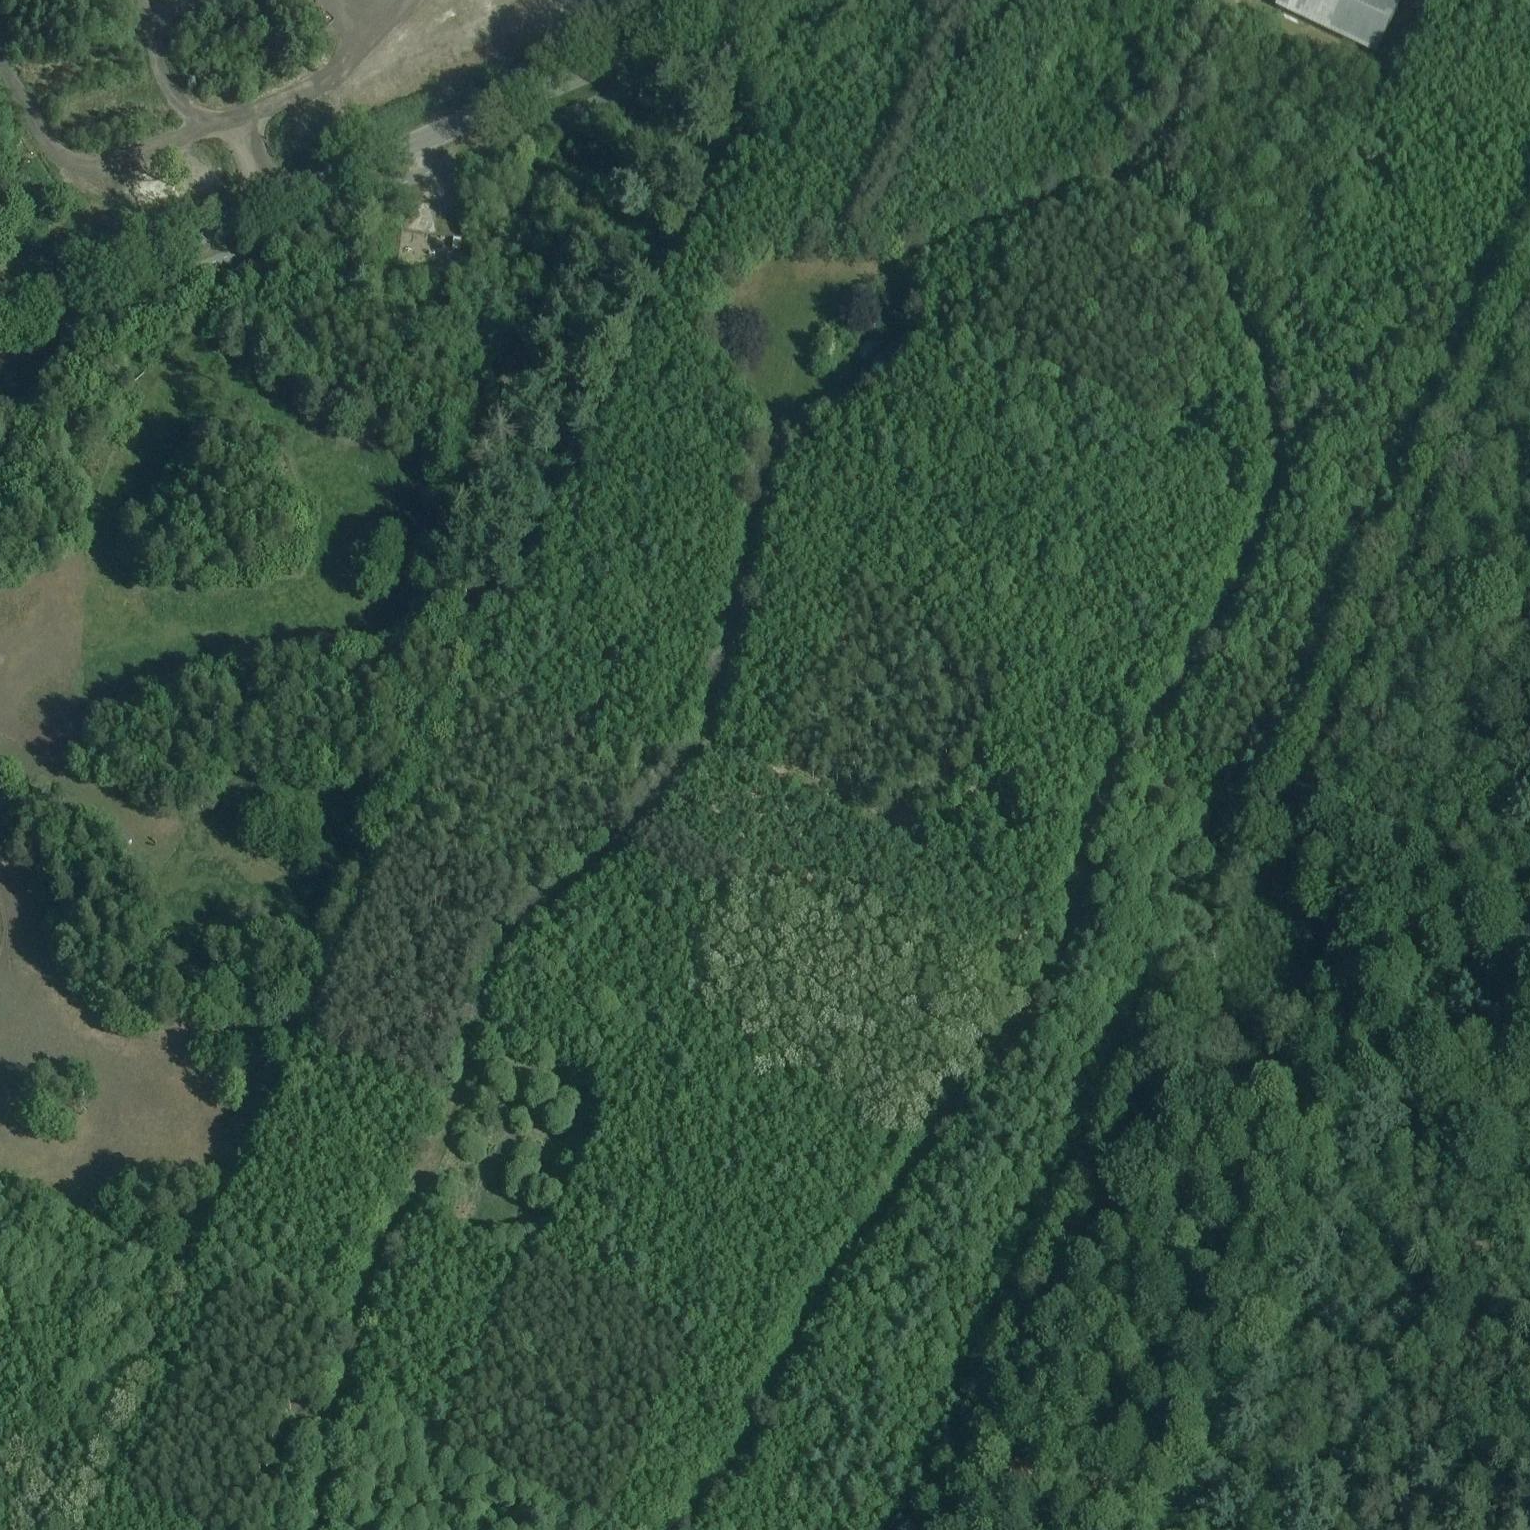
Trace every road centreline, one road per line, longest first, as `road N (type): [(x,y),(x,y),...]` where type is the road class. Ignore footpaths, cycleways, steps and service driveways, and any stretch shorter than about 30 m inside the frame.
road 1 (tertiary): [(0,318),(759,0)]
road 2 (track): [(1529,282),(1274,839),(1356,938)]
road 3 (track): [(1186,1529),(1479,900)]
road 4 (track): [(0,56),(44,143),(70,162),(104,167),(314,89),(408,0)]
road 5 (track): [(968,1462),(1113,1529)]
road 6 (track): [(142,0),(158,71),(177,106),(208,123)]

